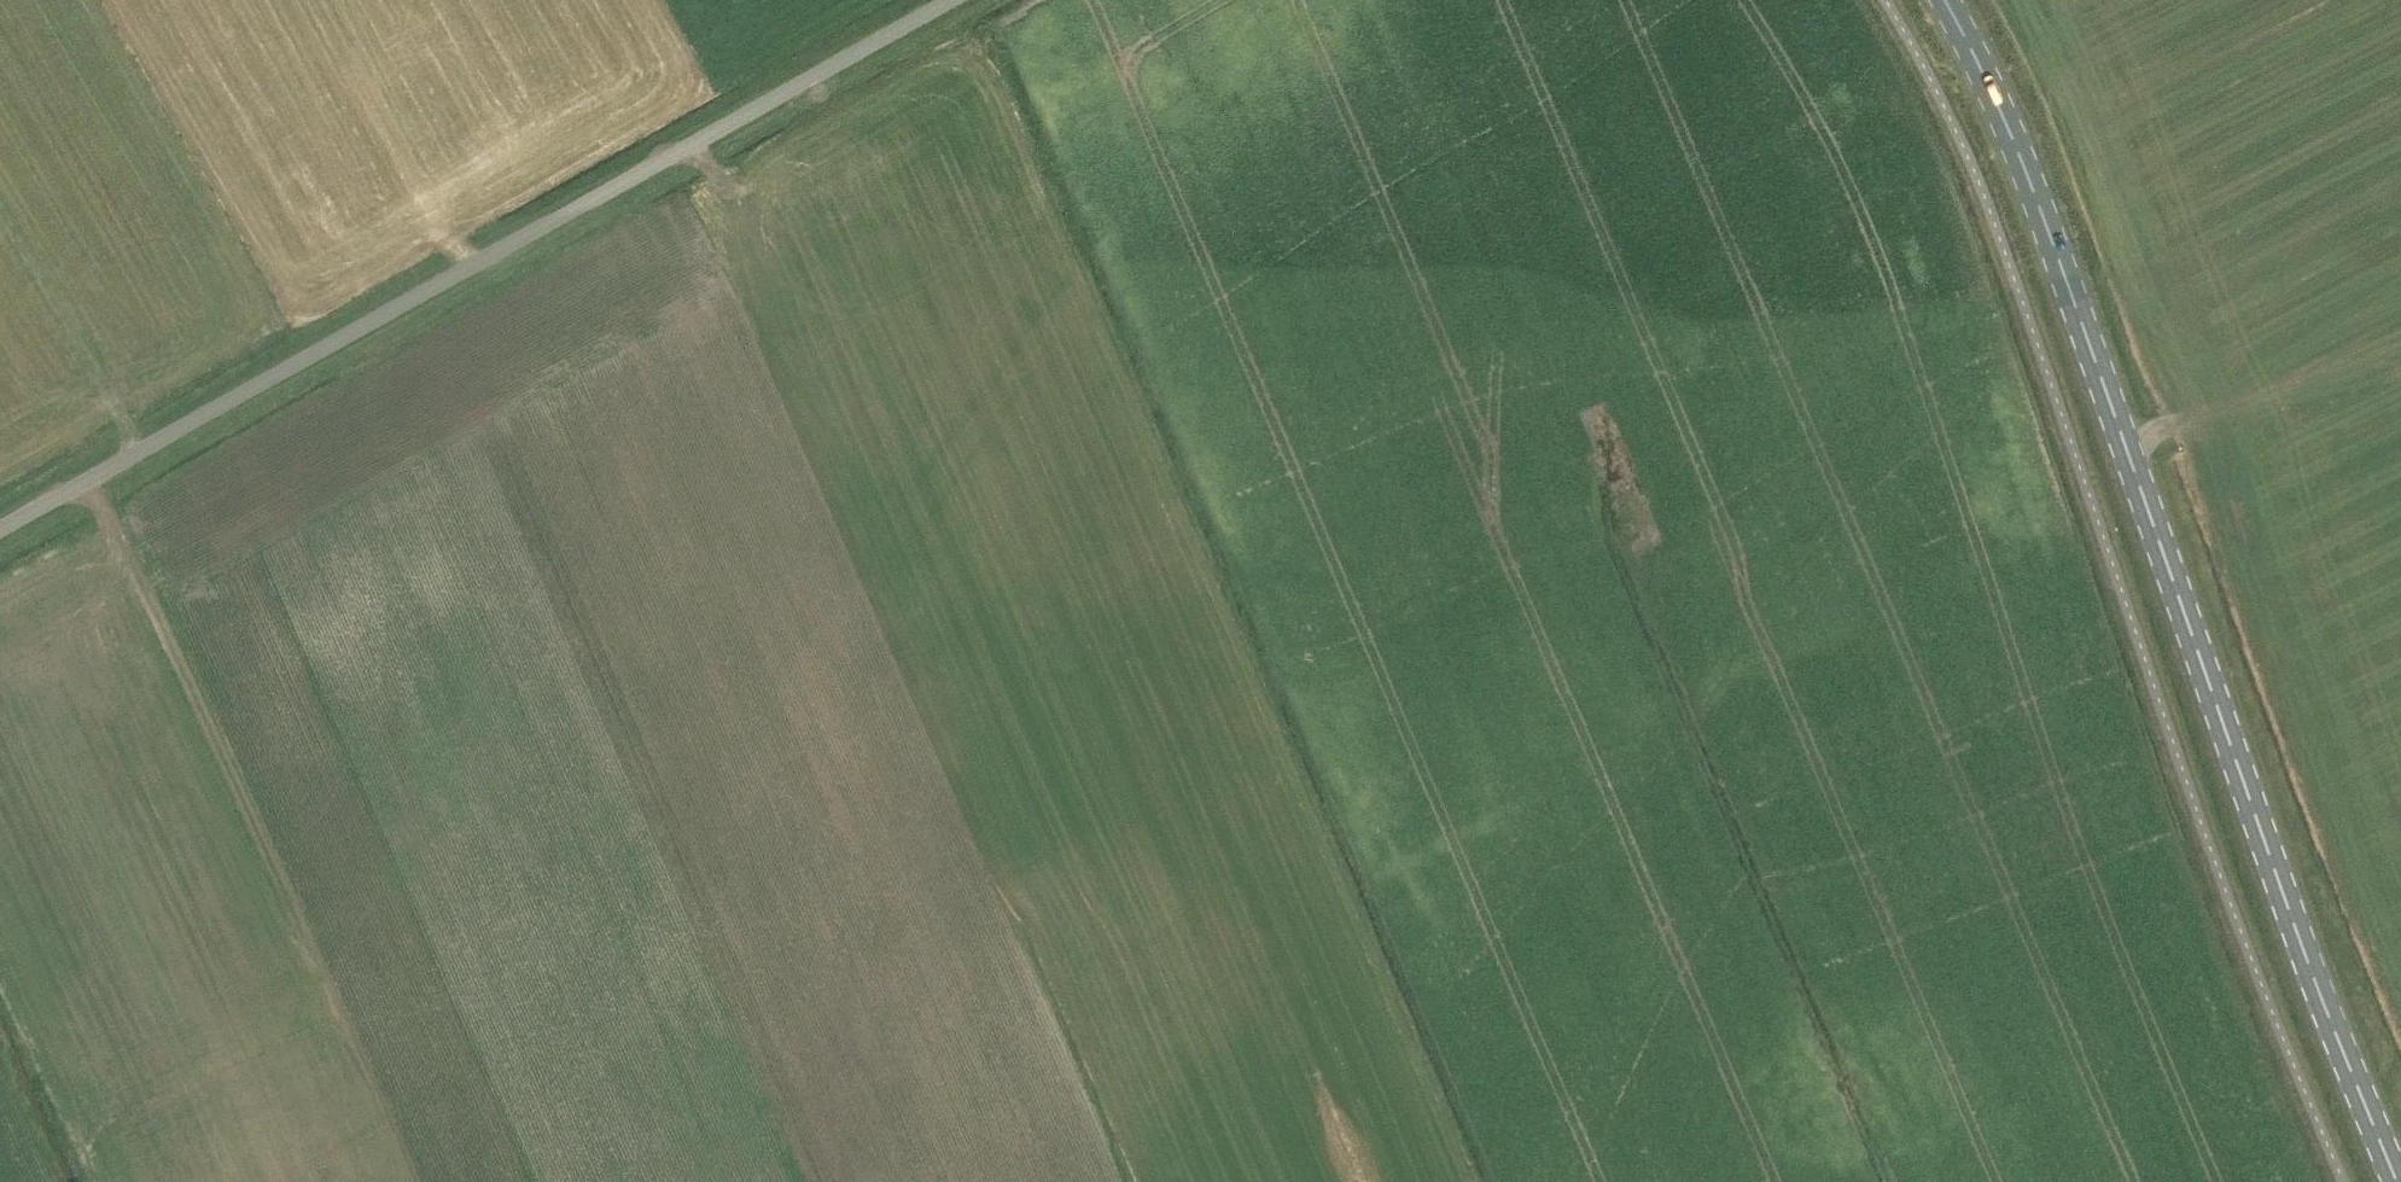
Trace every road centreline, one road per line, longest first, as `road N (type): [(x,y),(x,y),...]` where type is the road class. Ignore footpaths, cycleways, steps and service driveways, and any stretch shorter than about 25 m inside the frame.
road 1 (primary): [(2397,1181),(2299,940),(2001,101),(1950,0)]
road 2 (unclassified): [(0,527),(943,0)]

